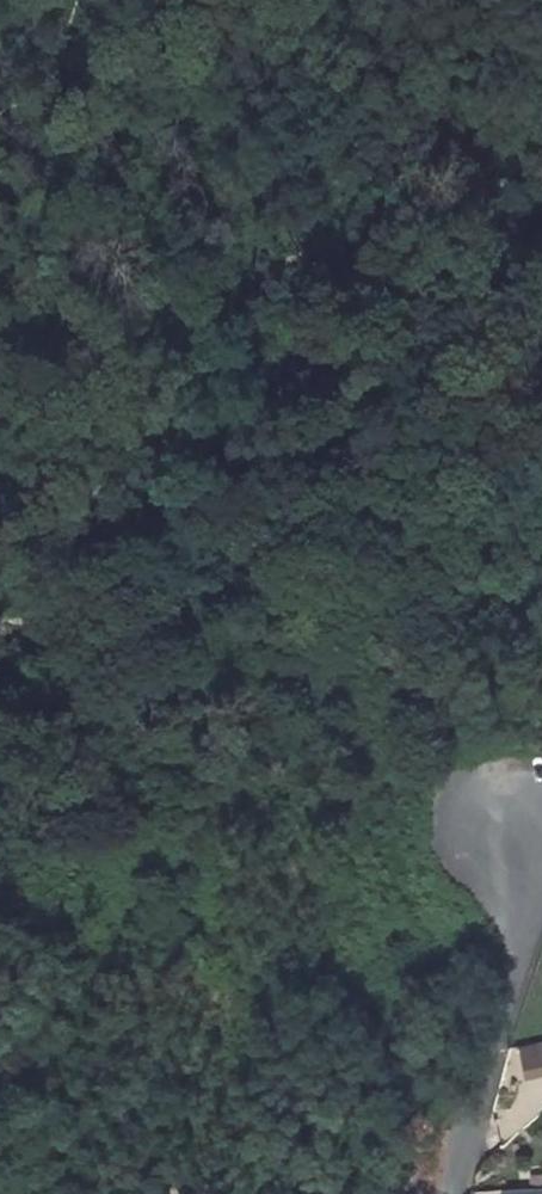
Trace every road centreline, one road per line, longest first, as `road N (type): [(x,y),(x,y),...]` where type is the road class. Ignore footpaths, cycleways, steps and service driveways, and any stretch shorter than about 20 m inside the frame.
road 1 (residential): [(450,1193),(524,947),(539,825)]

